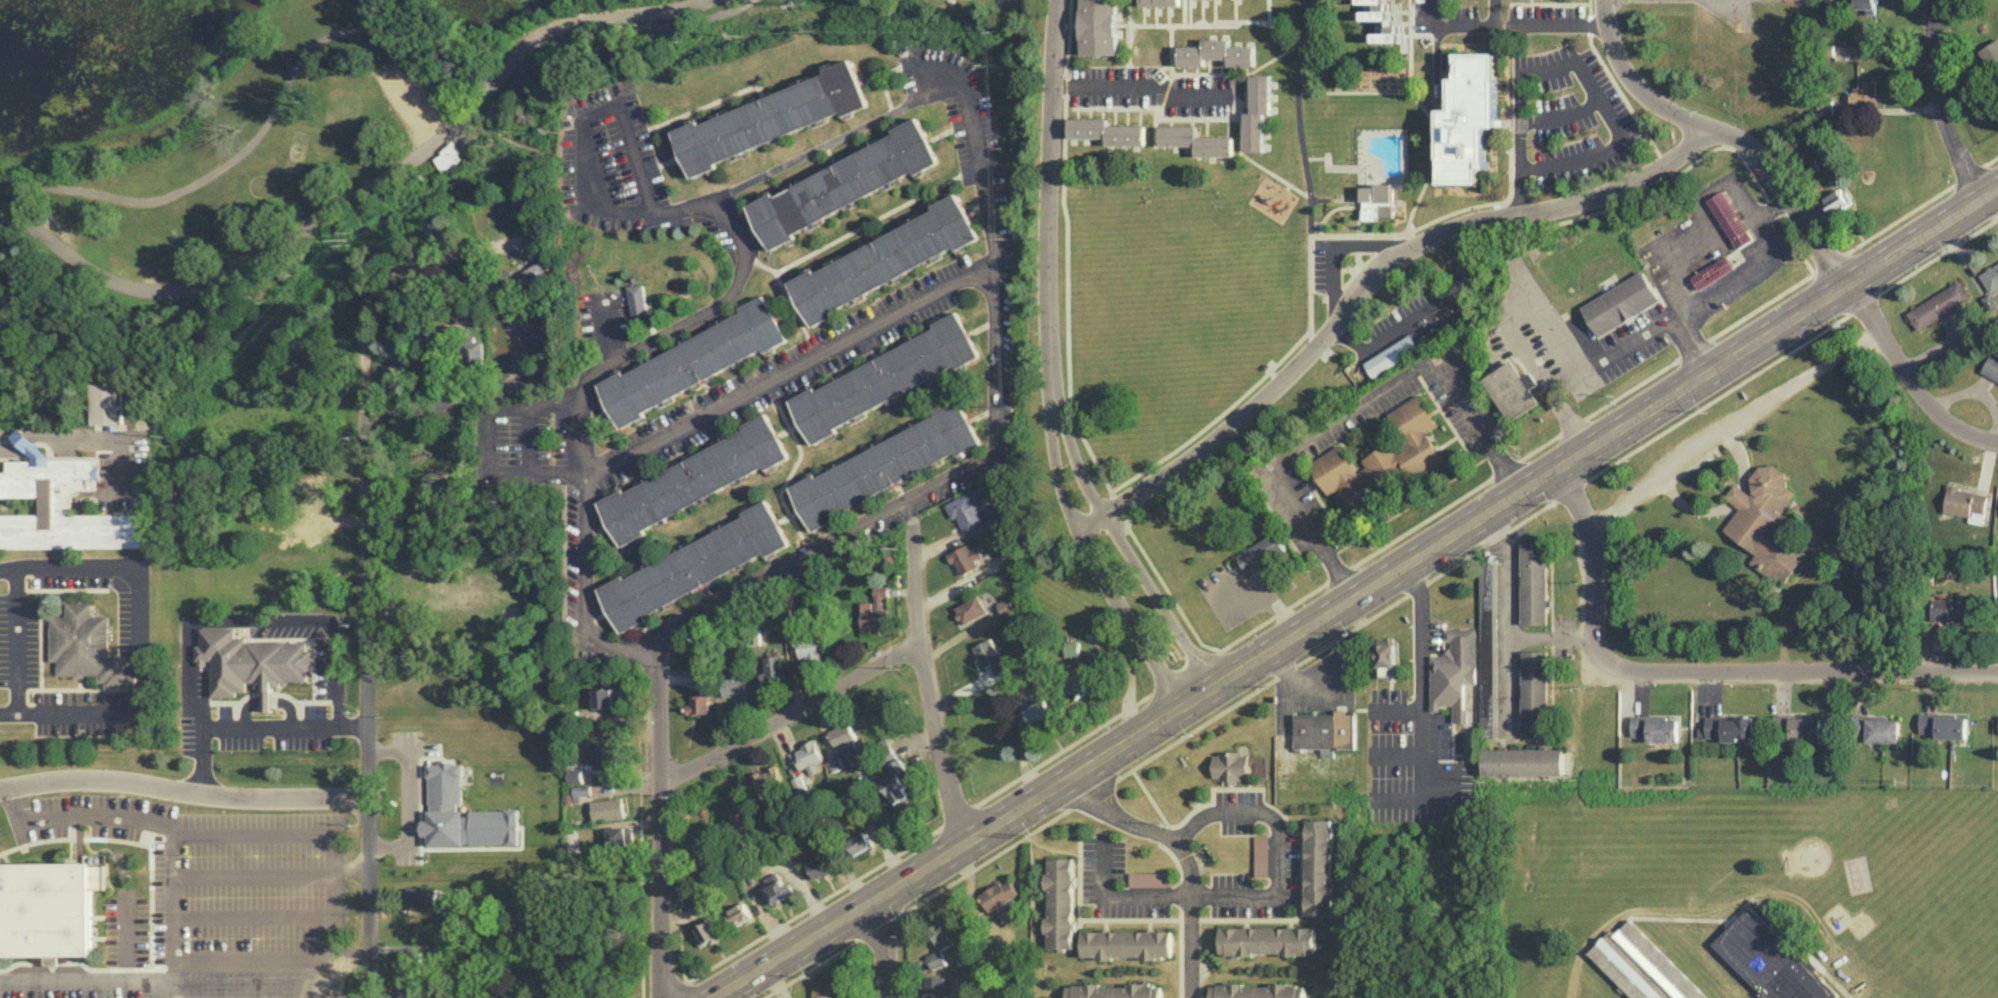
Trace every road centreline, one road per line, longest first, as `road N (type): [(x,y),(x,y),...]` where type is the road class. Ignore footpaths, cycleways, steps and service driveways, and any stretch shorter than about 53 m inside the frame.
road 1 (secondary): [(719,997),(1559,473),(1997,179)]
road 2 (residential): [(0,214),(126,284),(161,290),(215,281),(416,156),(459,122),(539,34),(585,17),(704,0)]
road 3 (residential): [(1094,516),(1290,376),(1389,260),(1473,223),(1632,184),(1678,160),(1701,127)]
road 4 (residential): [(652,213),(621,103),(583,115),(605,205),(616,213),(652,213),(713,201),(734,221),(747,260),(738,286),(709,312),(581,379),(583,477)]
road 5 (residential): [(378,997),(366,332)]
road 6 (residential): [(1559,473),(1592,523),(1597,648),(1614,667),(1997,672)]
road 7 (residential): [(1060,0),(1056,412),(1066,459),(1094,516)]
road 8 (residential): [(583,477),(997,258)]
road 9 (residential): [(668,997),(651,644)]
road 10 (residential): [(901,536),(906,653),(965,847)]
road 11 (residential): [(997,258),(994,446),(895,504)]
road 12 (residential): [(895,504),(669,623),(651,644)]
road 13 (residential): [(1190,997),(1191,873),(1176,839),(1113,812),(1081,771)]
road 14 (residential): [(660,784),(906,653)]
road 15 (residential): [(1853,277),(1920,396),(1957,429),(1997,445)]
road 16 (residential): [(1094,516),(1089,551),(1175,682),(1198,702)]
road 17 (residential): [(651,644),(617,649),(588,629),(583,477)]
road 18 (residential): [(1198,702),(1197,663),(1176,618),(1124,539),(1094,516)]
road 19 (residential): [(1853,277),(1752,156),(1729,136),(1701,127)]
road 20 (residential): [(1979,191),(1941,121),(1933,0)]
road 21 (residential): [(997,258),(966,92),(960,82),(947,82)]
road 22 (residential): [(1056,87),(1228,96)]
road 23 (residential): [(1701,127),(1672,114),(1628,75),(1607,0)]
road 24 (residential): [(1521,215),(1522,59)]

